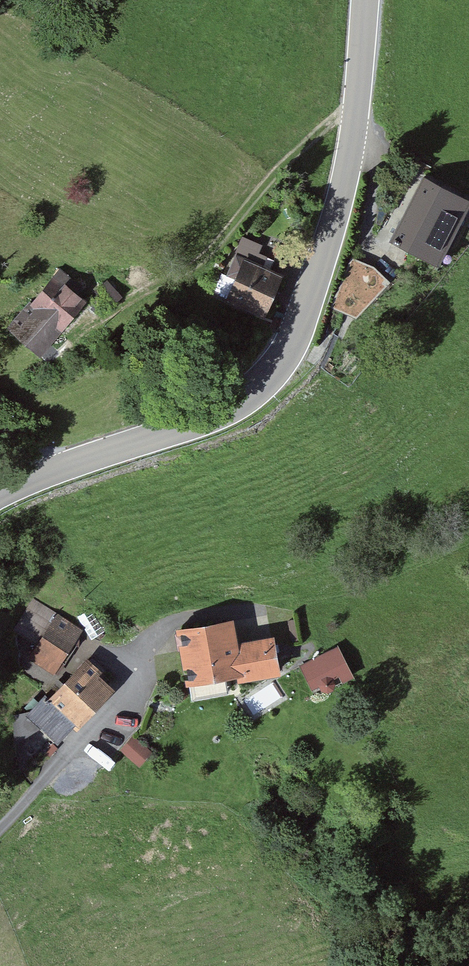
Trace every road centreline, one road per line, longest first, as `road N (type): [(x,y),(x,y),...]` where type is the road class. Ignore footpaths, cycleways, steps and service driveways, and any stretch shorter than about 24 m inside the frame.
road 1 (tertiary): [(0,495),(204,421),(281,361),(332,238),(358,100),(365,0)]
road 2 (track): [(93,275),(136,270),(170,279),(197,264),(292,156),(358,100)]

